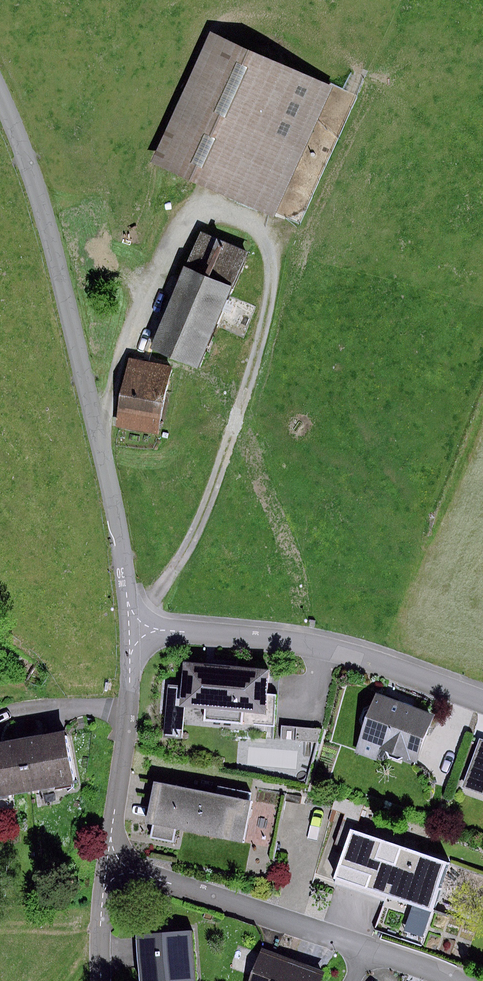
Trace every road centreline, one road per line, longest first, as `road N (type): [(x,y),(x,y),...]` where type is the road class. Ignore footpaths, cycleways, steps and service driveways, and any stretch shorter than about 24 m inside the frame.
road 1 (track): [(136,632),(190,549),(262,323),(271,249),(240,222),(201,216),(178,234),(146,293),(100,435)]
road 2 (unclassified): [(136,632),(75,326),(0,95)]
road 3 (residential): [(109,864),(459,980)]
road 4 (residential): [(136,632),(344,650),(482,699)]
road 5 (residential): [(109,864),(136,632)]

